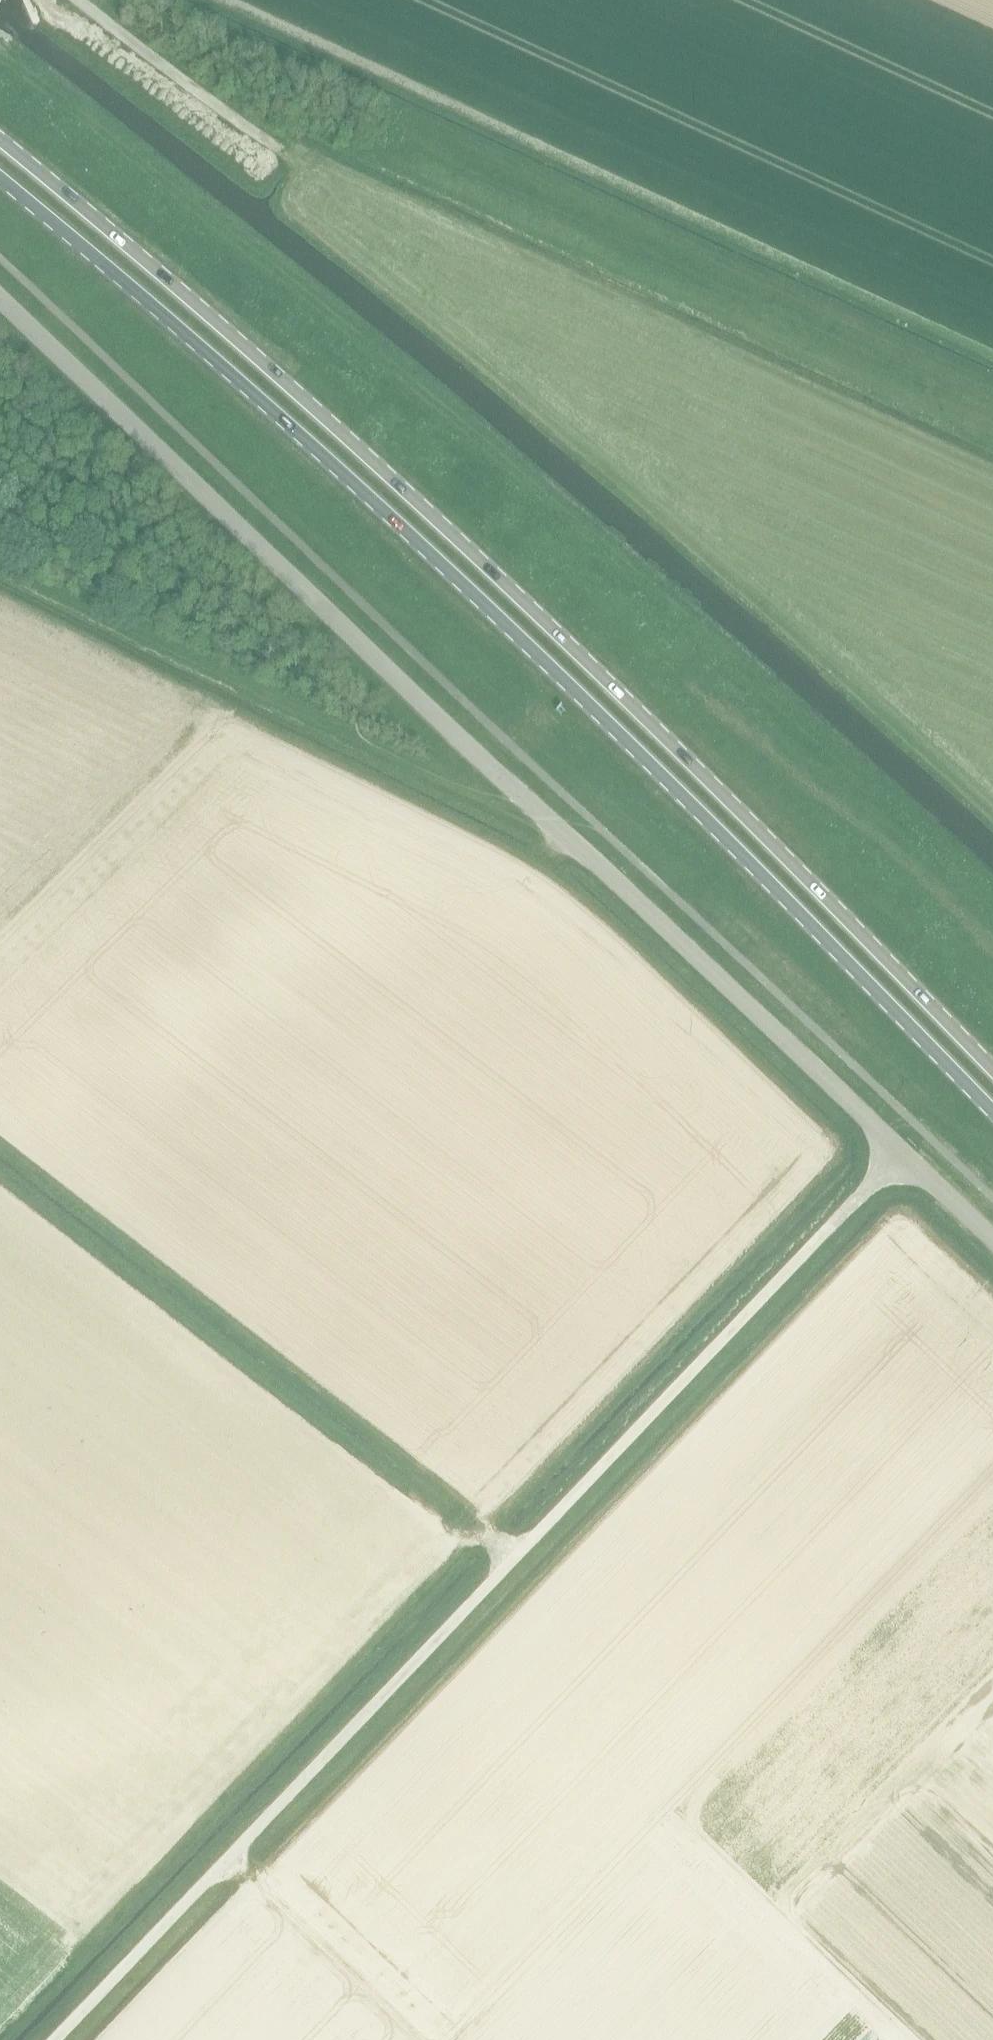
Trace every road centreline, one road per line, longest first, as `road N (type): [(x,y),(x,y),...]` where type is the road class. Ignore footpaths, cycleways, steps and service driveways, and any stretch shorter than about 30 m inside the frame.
road 1 (unclassified): [(992,1238),(0,300)]
road 2 (primary): [(0,177),(156,305),(423,545),(992,1109)]
road 3 (primary): [(992,1067),(442,521),(0,142)]
road 4 (track): [(57,2039),(901,1150)]
road 5 (track): [(258,137),(305,126),(426,160),(992,416)]
road 6 (track): [(0,564),(393,758)]
road 7 (track): [(258,137),(80,0)]
road 8 (track): [(544,815),(393,758)]

